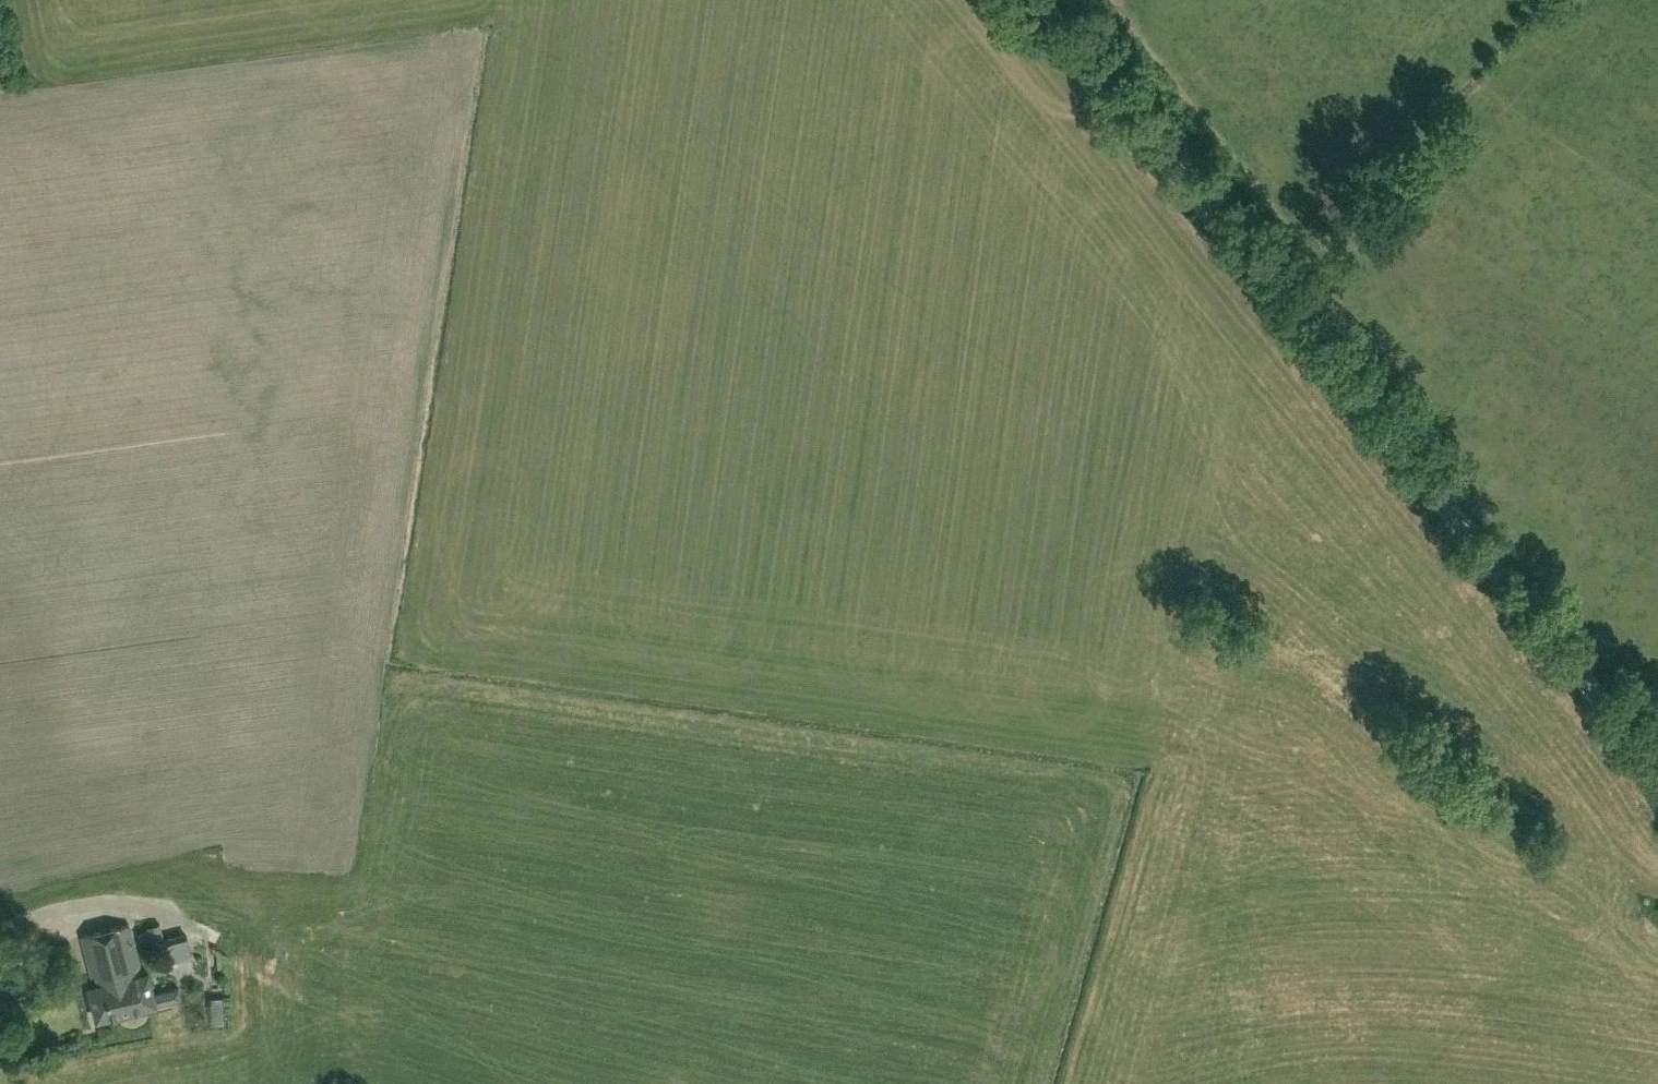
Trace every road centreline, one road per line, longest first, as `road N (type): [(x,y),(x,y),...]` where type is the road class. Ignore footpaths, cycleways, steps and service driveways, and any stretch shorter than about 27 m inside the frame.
road 1 (tertiary): [(1657,771),(1048,0)]

